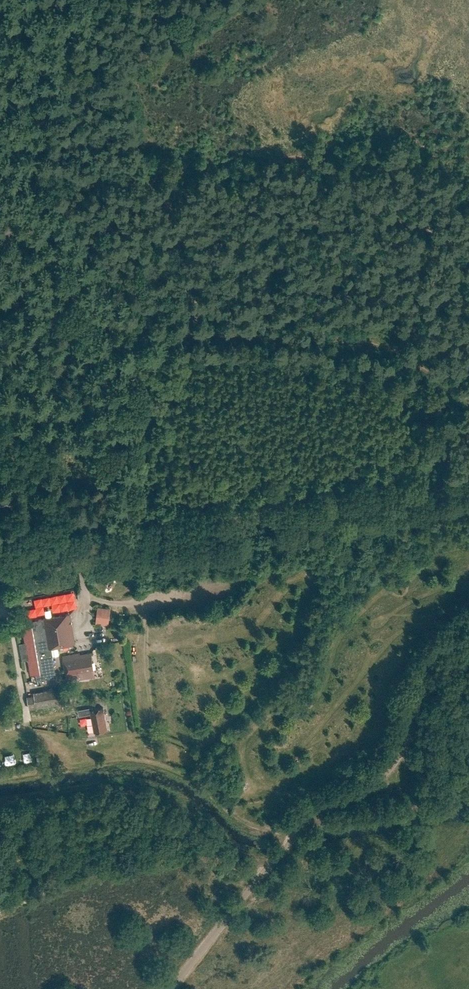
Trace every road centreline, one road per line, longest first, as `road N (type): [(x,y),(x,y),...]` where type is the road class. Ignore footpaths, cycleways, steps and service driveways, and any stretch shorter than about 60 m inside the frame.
road 1 (unclassified): [(171,988),(305,820),(382,778),(411,731),(436,656),(468,624)]
road 2 (unclassified): [(0,572),(468,483)]
road 3 (track): [(262,877),(191,858),(92,877),(0,914)]

